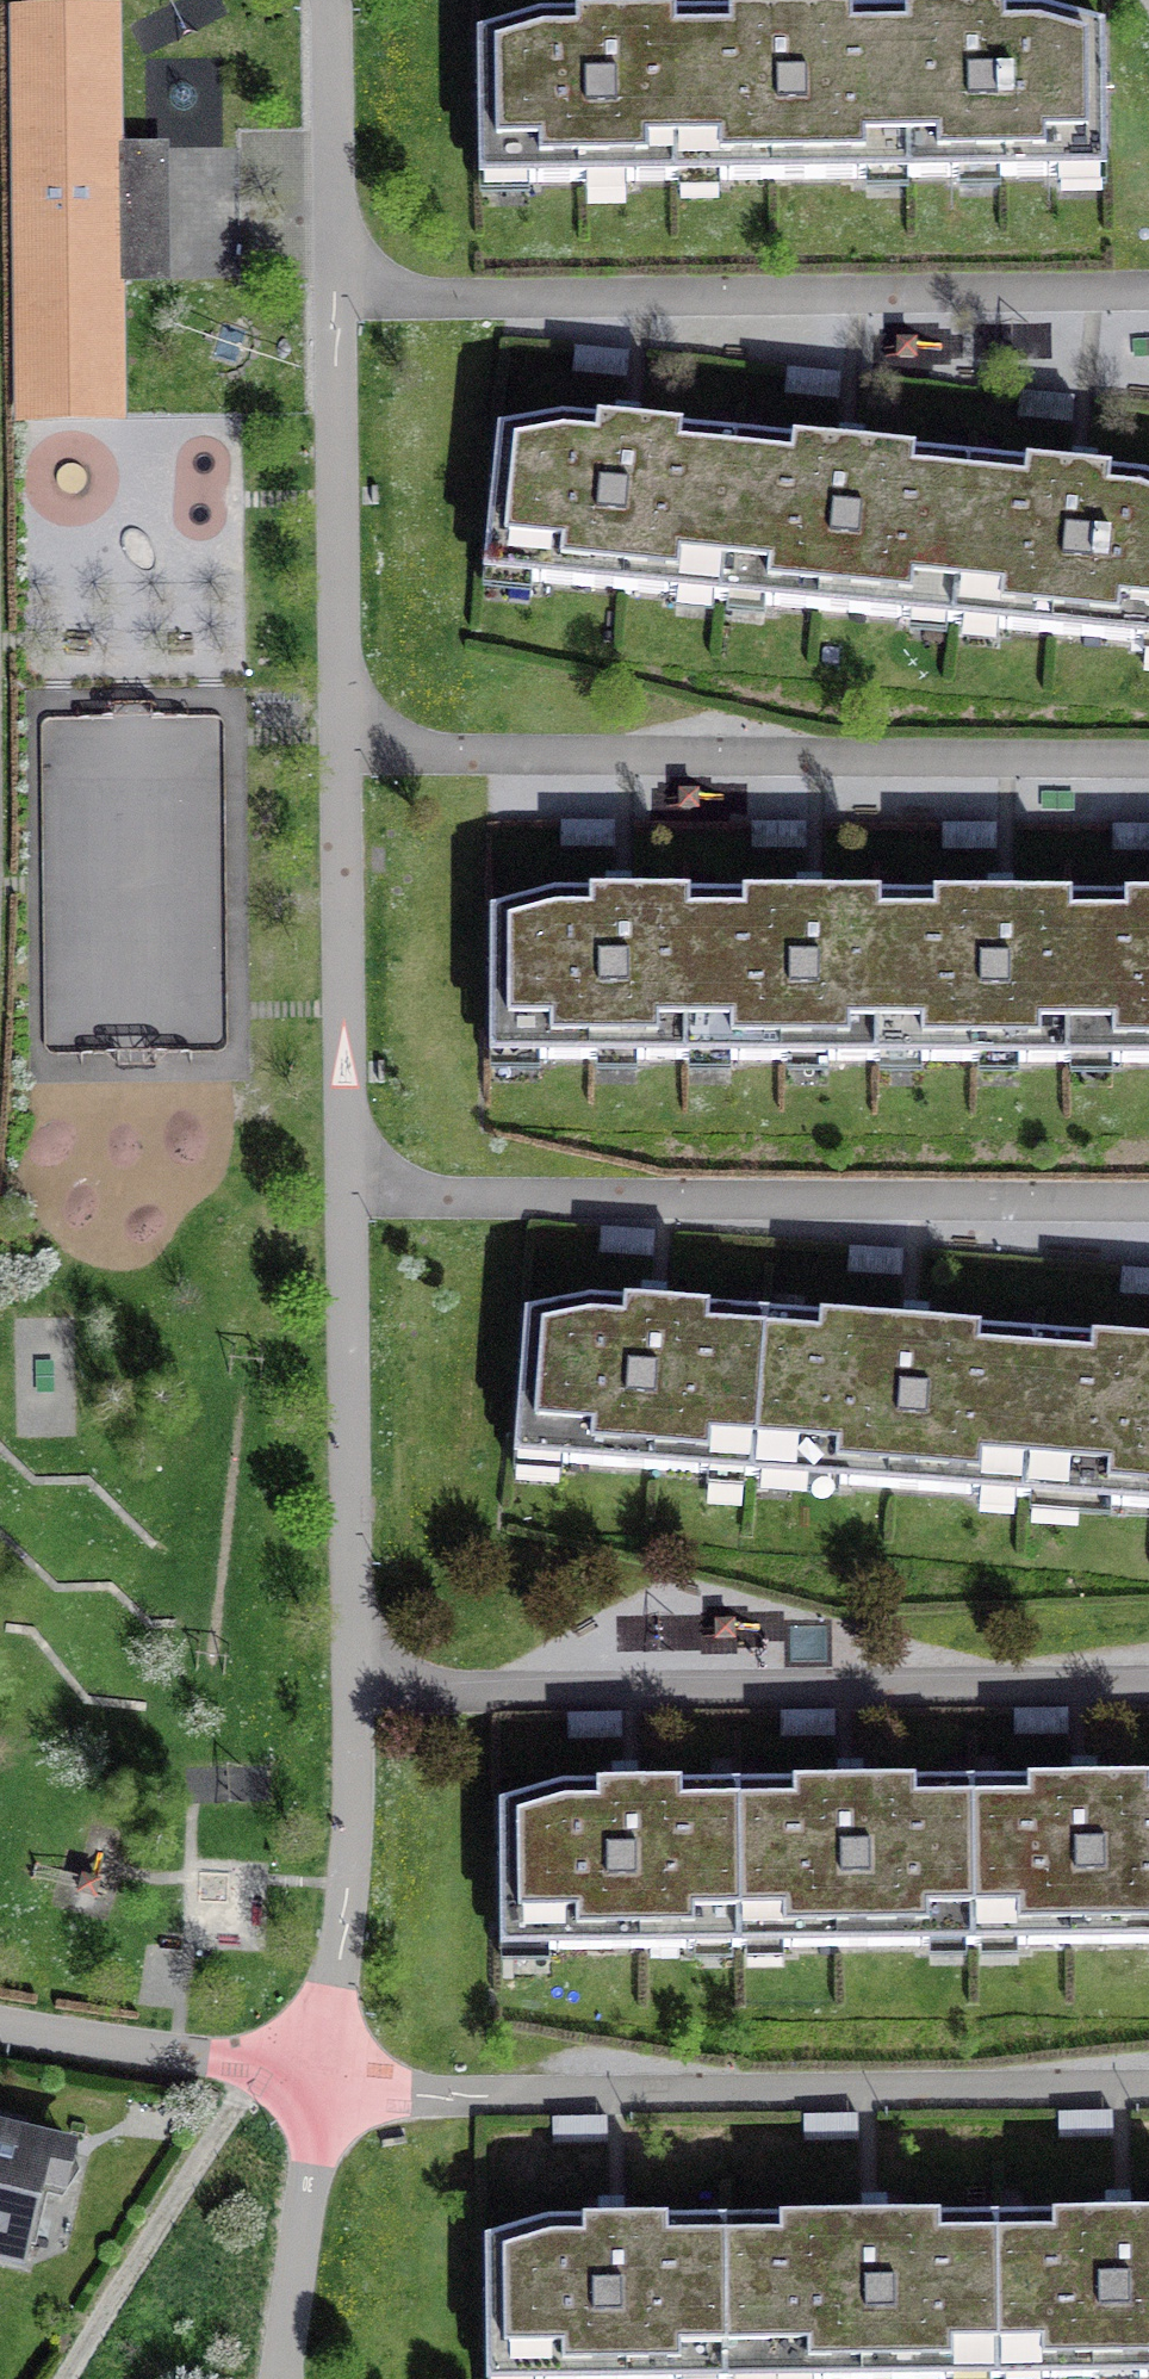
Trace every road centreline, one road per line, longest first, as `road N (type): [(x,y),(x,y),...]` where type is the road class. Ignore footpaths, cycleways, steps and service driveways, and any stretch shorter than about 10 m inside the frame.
road 1 (residential): [(328,2080),(358,1694),(340,0)]
road 2 (track): [(255,2073),(62,2378)]
road 3 (residential): [(0,2028),(328,2080)]
road 4 (residential): [(285,2378),(328,2080)]

